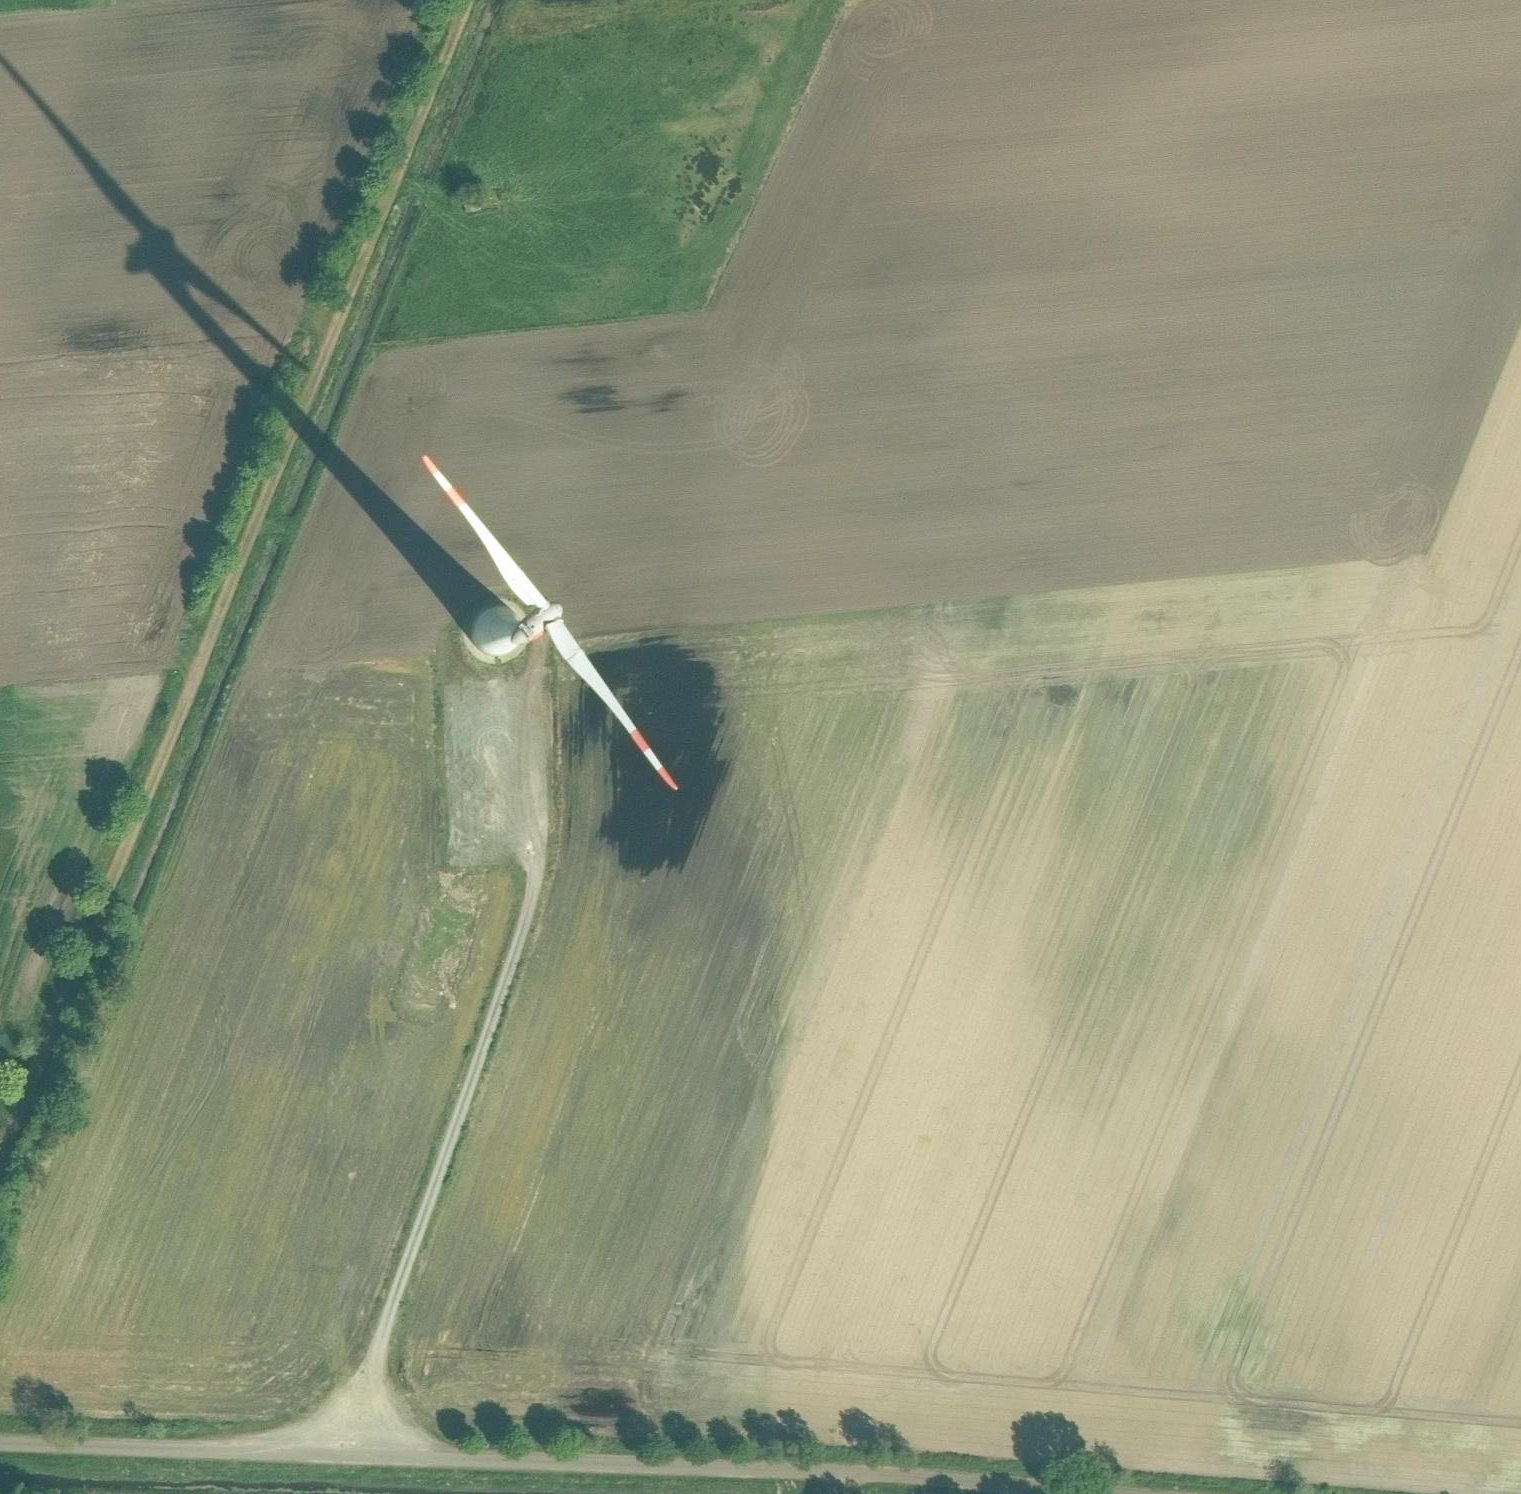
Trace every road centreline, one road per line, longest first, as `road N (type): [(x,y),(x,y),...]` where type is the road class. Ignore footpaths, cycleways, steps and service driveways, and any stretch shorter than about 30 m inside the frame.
road 1 (unclassified): [(1357,1493),(0,1438)]
road 2 (track): [(0,1168),(467,0)]
road 3 (track): [(444,1155),(544,886),(533,707)]
road 4 (track): [(444,1155),(338,1455)]

